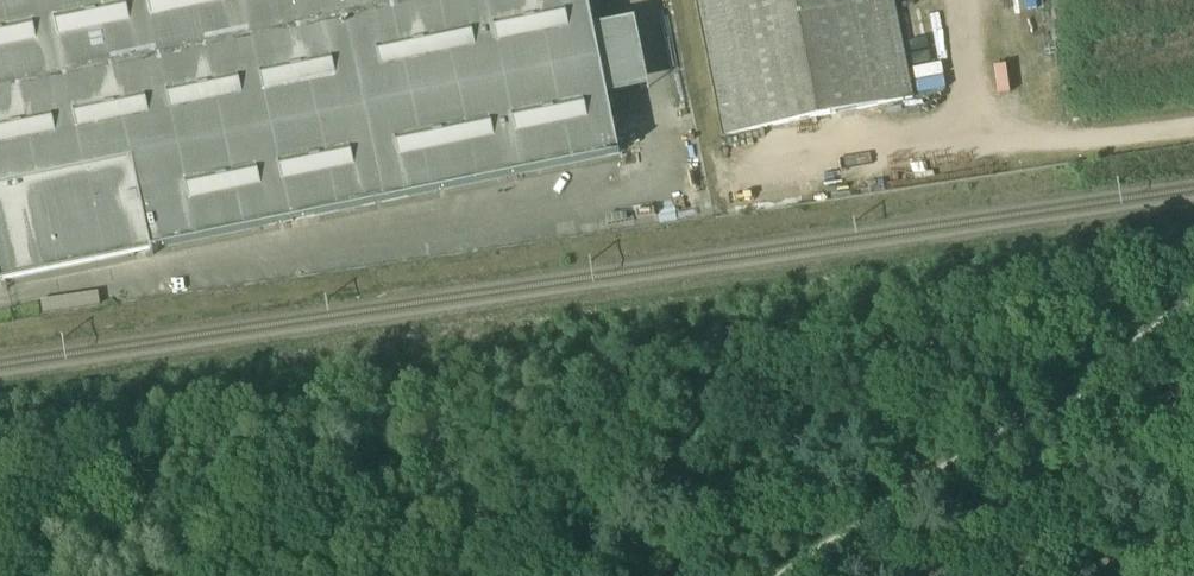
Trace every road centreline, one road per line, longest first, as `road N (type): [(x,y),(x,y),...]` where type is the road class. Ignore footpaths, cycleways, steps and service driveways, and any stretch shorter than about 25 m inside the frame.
road 1 (unclassified): [(1193,305),(796,575)]

